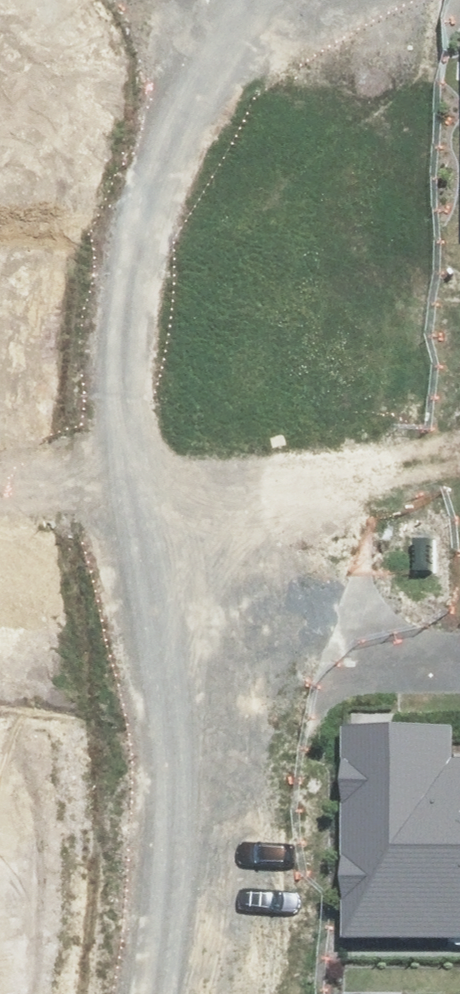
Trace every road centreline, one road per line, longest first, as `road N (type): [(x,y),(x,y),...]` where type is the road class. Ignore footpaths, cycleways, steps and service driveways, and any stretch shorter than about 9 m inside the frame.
road 1 (unknown): [(207,993),(200,758),(144,477),(129,293),(176,136),(236,0)]
road 2 (residential): [(172,647),(459,651)]
road 3 (residential): [(208,962),(0,962)]
road 4 (residential): [(144,477),(0,462)]

